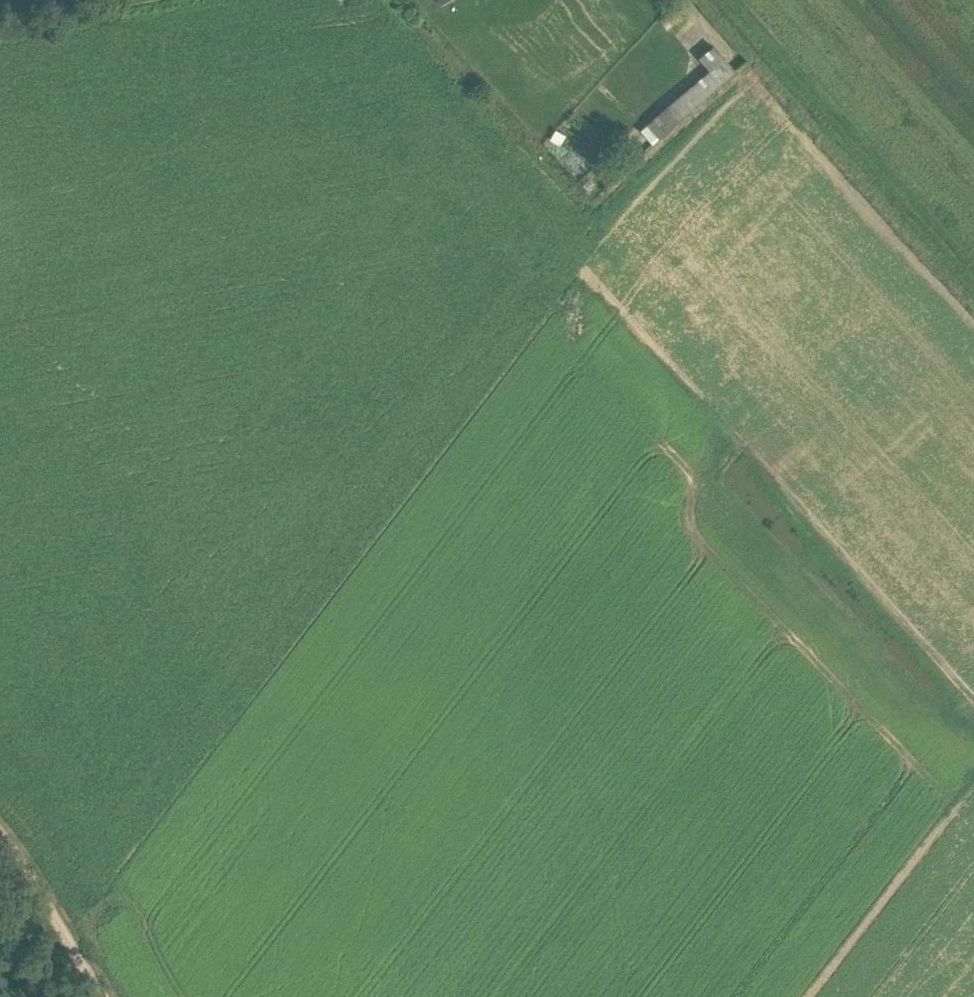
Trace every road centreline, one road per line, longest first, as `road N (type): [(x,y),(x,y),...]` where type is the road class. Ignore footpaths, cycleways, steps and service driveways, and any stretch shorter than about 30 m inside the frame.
road 1 (track): [(96,996),(0,836)]
road 2 (track): [(132,0),(0,23)]

